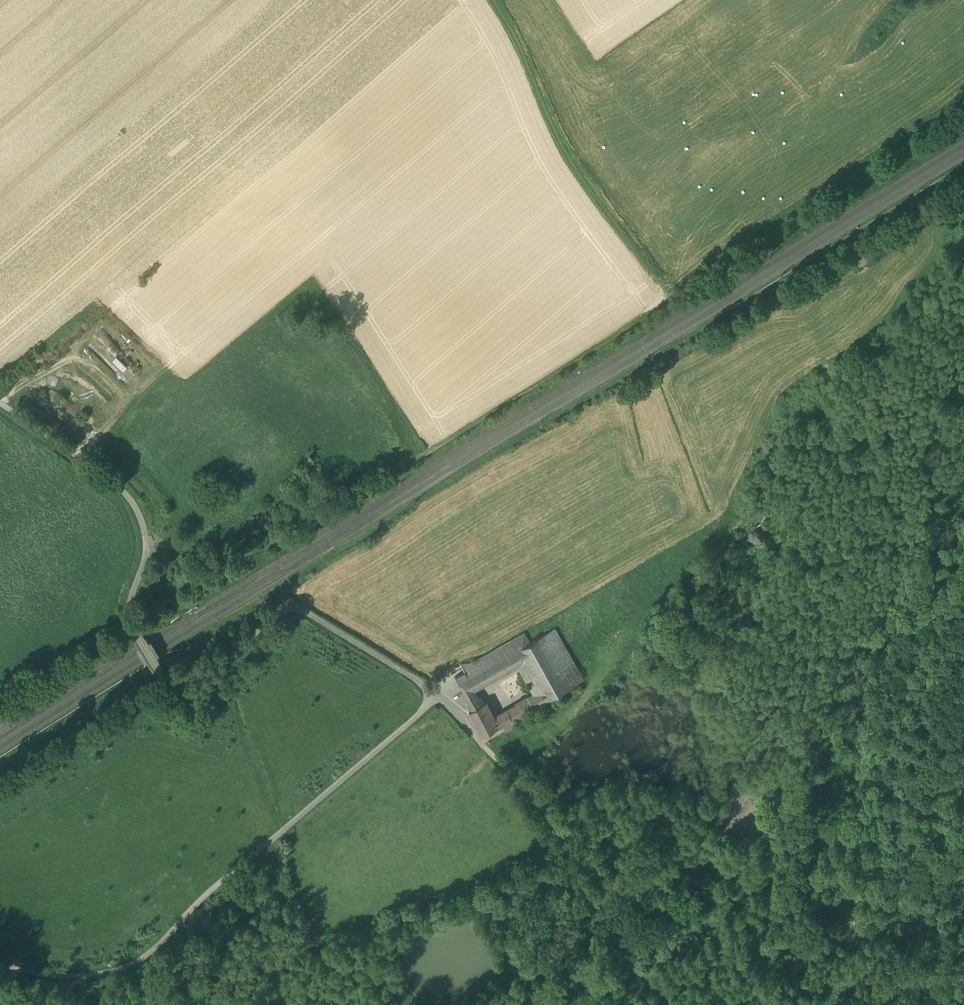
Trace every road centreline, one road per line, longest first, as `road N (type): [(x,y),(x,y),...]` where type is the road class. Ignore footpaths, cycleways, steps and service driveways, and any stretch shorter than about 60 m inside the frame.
road 1 (track): [(151,549),(247,554),(285,542),(668,298)]
road 2 (track): [(0,958),(60,975),(104,972),(139,957),(440,698)]
road 3 (track): [(483,745),(440,698),(294,607),(281,608),(202,680),(176,684),(133,618),(151,549)]
road 4 (track): [(483,745),(631,901),(721,895),(828,933),(916,915)]
road 5 (track): [(668,298),(963,110)]
road 6 (track): [(493,0),(570,158),(668,298)]
road 7 (track): [(151,549),(133,502),(0,404)]

